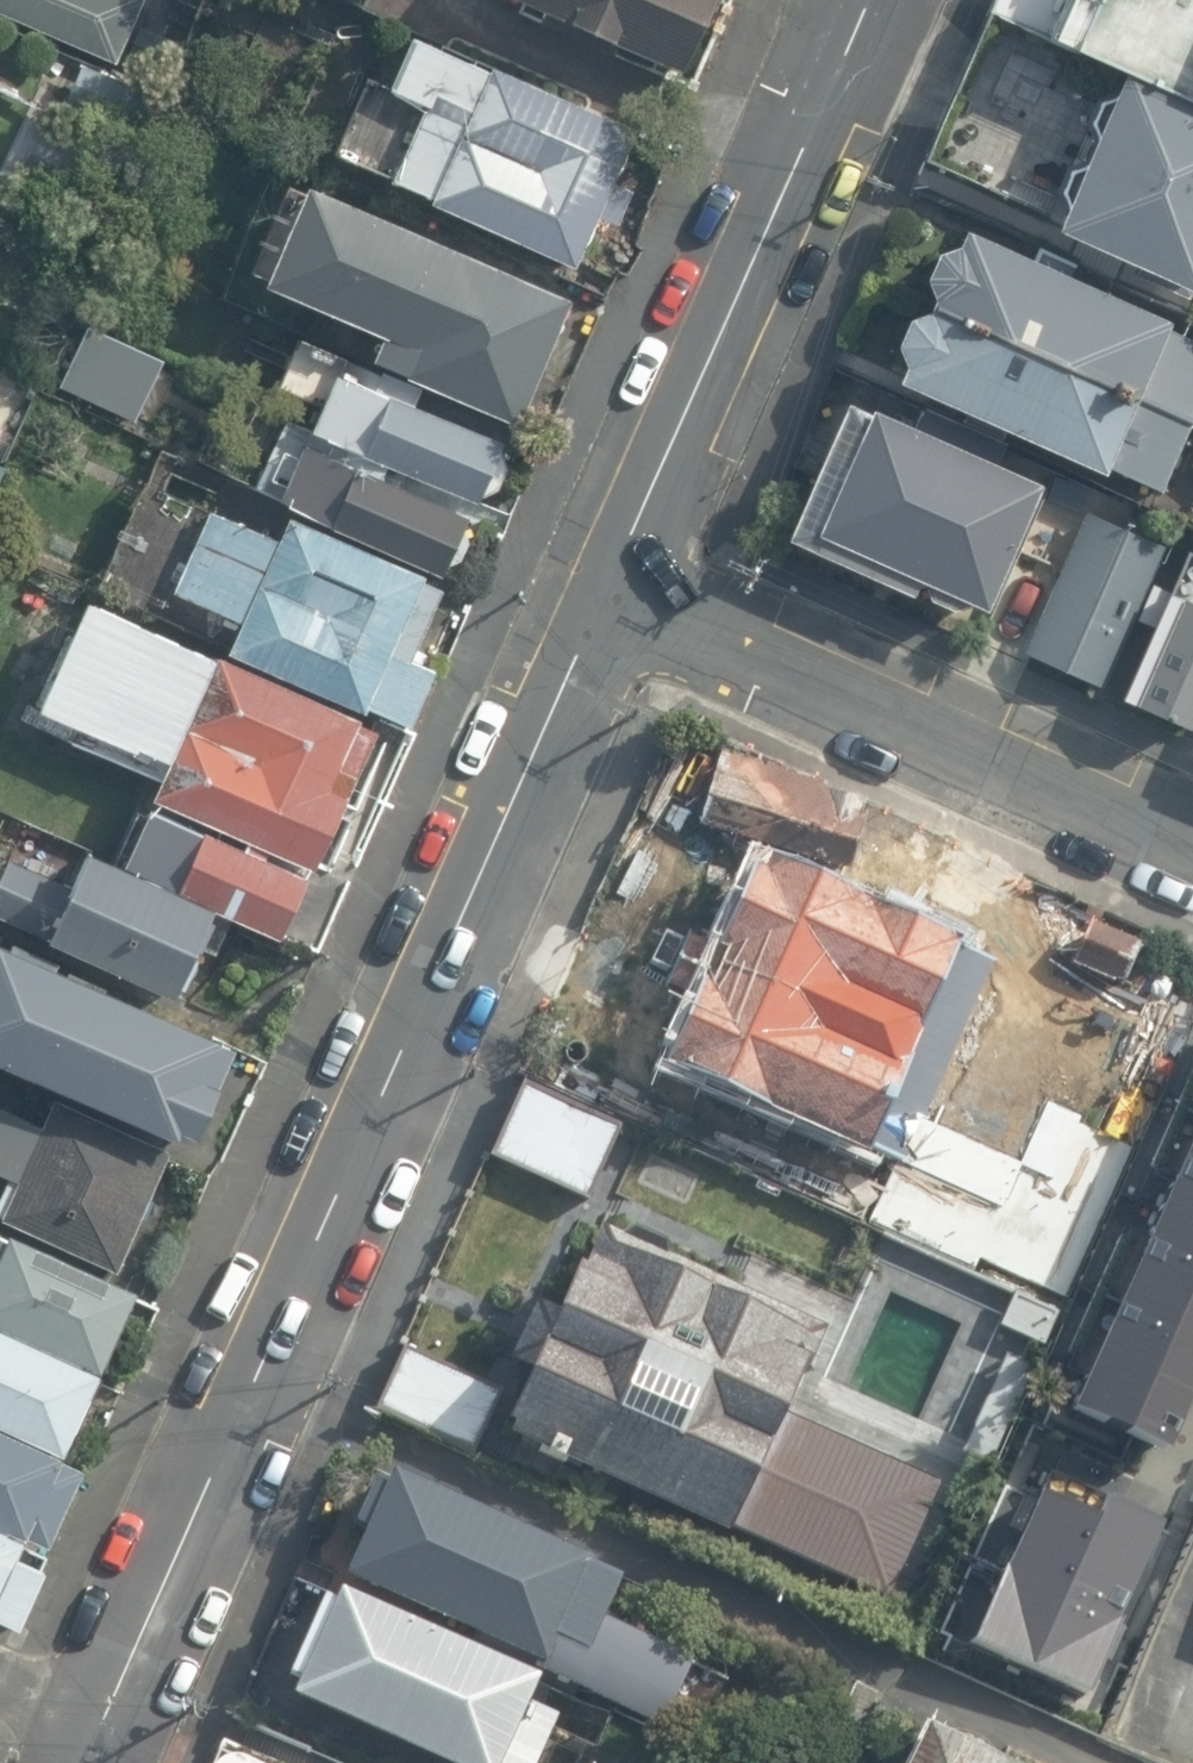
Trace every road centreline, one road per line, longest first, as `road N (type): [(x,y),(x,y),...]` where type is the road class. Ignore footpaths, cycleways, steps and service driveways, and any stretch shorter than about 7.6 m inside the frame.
road 1 (residential): [(603,594),(100,1726)]
road 2 (residential): [(873,0),(603,594)]
road 3 (residential): [(603,594),(1192,849)]

